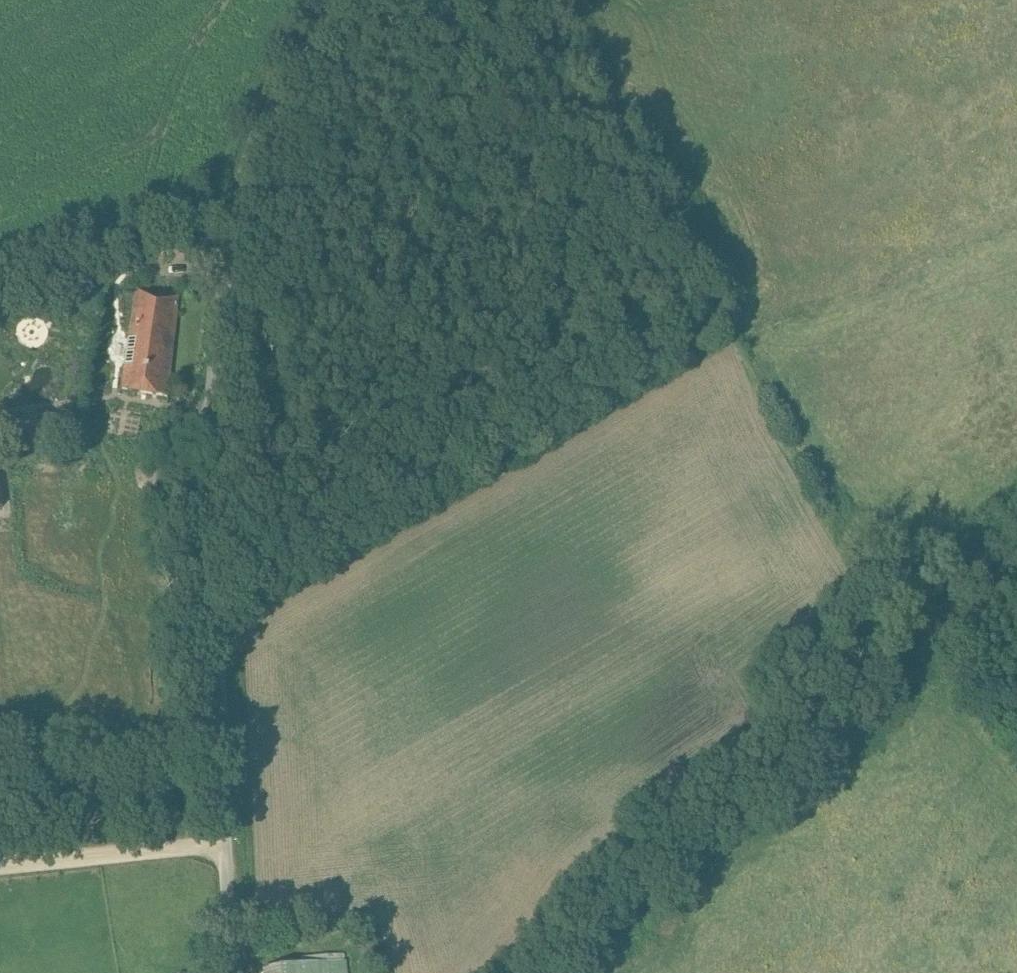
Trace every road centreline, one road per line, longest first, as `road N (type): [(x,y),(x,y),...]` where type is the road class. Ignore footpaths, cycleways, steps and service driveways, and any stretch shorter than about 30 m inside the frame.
road 1 (unclassified): [(230,972),(212,379),(236,203),(256,141),(279,88),(348,0)]
road 2 (track): [(225,844),(0,867)]

